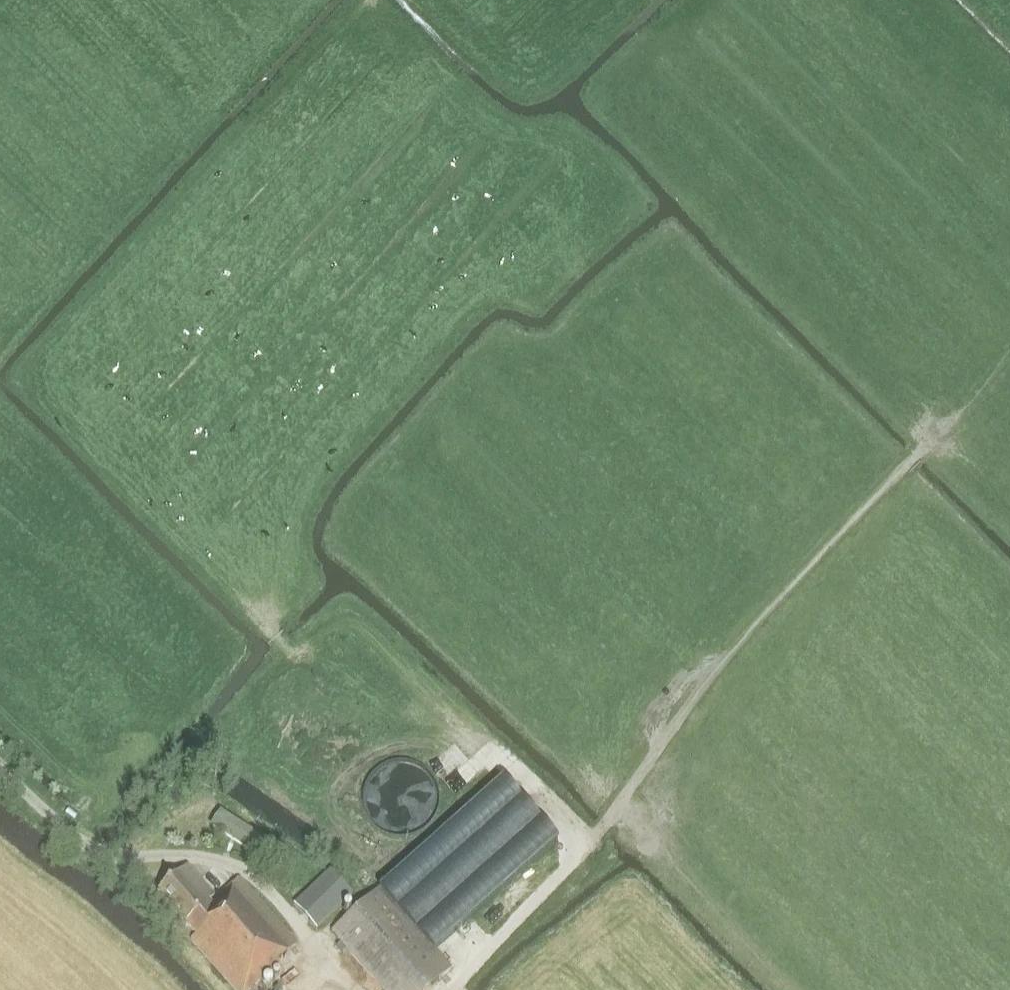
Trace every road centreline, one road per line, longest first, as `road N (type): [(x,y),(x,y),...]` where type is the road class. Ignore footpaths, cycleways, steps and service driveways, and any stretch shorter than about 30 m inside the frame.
road 1 (track): [(453,989),(610,820),(666,735),(772,607),(931,440)]

